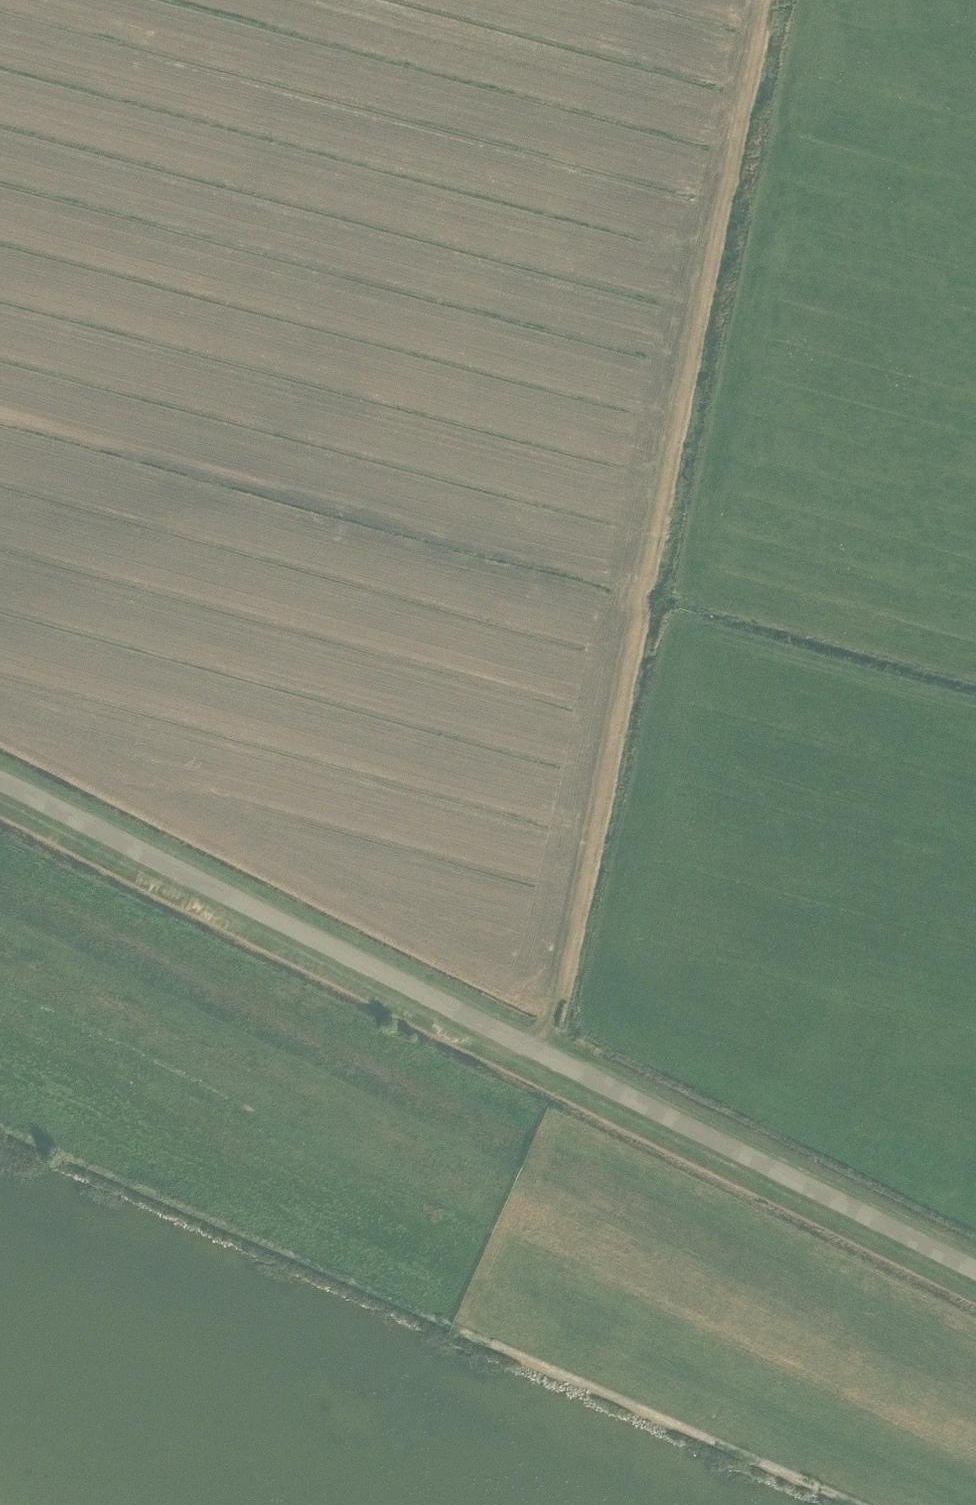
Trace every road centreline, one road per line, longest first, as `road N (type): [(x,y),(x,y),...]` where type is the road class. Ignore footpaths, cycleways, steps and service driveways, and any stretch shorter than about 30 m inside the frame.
road 1 (tertiary): [(0,781),(975,1271)]

